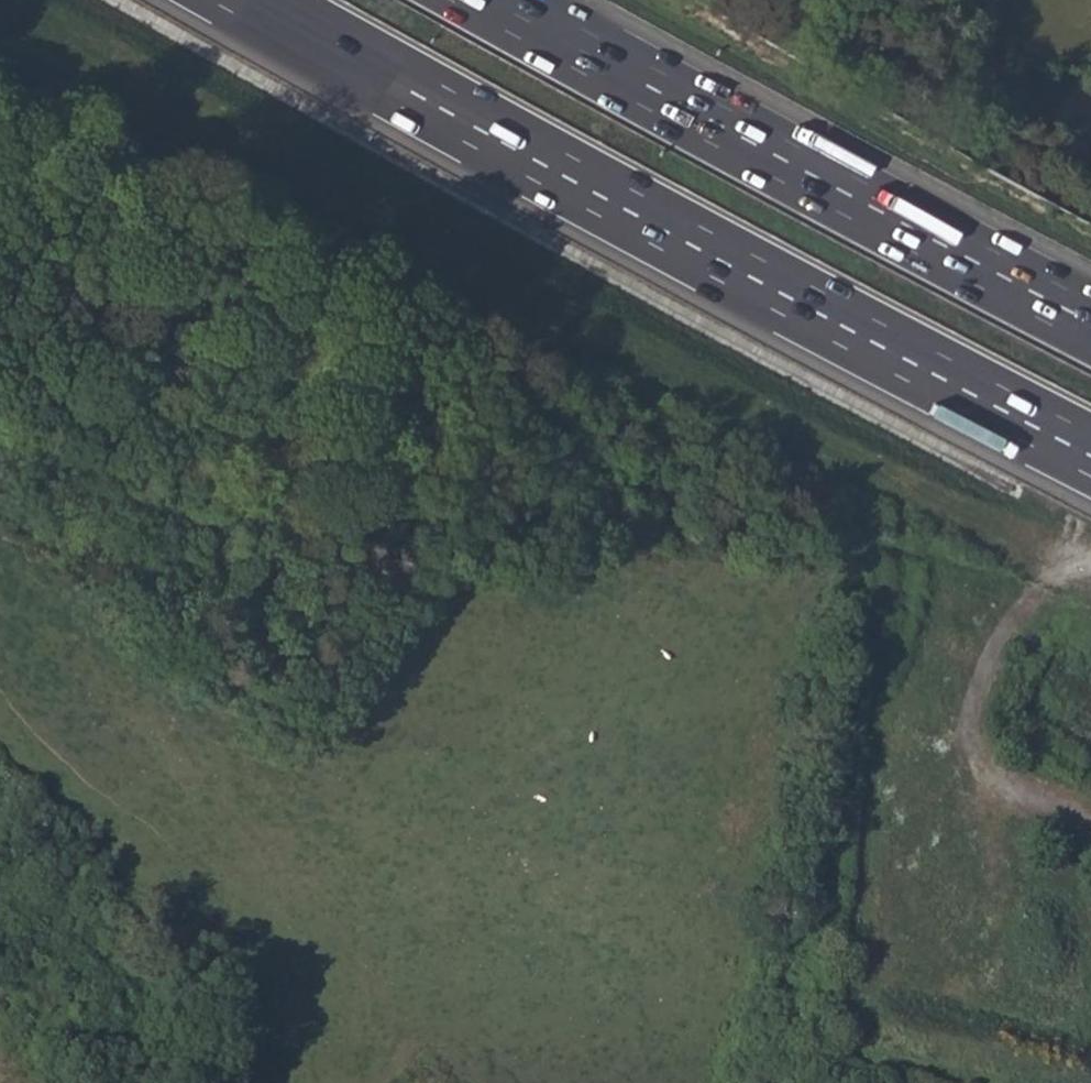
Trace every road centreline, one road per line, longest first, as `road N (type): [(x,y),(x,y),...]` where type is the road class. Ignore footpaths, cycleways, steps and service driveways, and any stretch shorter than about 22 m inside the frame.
road 1 (trunk): [(261,0),(870,336),(1090,447)]
road 2 (trunk): [(1090,321),(490,0)]

